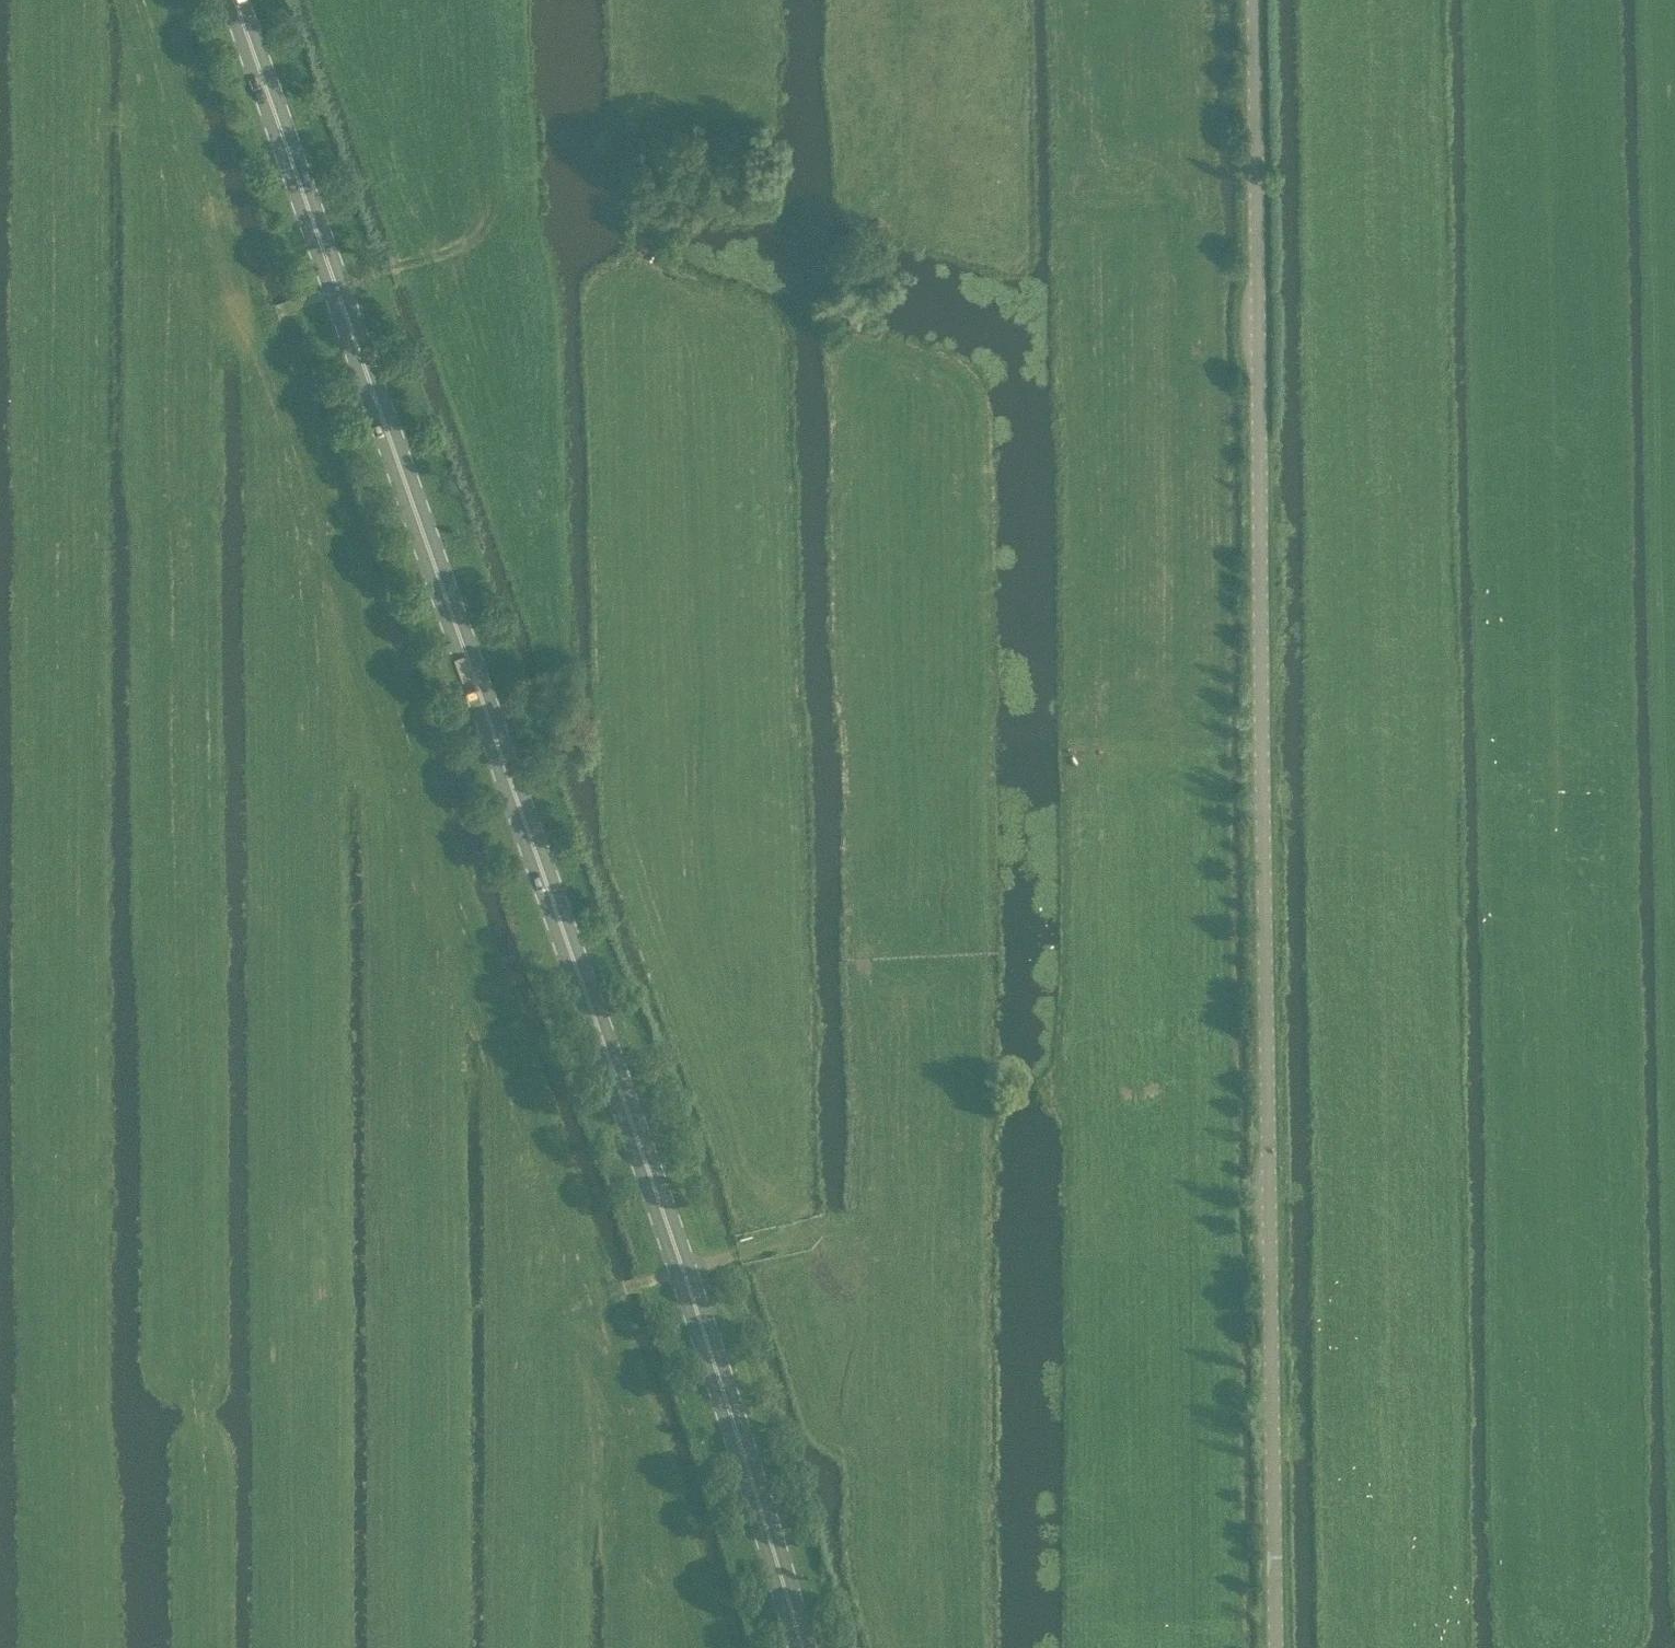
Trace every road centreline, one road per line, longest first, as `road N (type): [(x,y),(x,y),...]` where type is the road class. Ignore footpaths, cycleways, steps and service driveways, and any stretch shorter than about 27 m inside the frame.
road 1 (primary): [(804,1647),(729,1392),(241,0)]
road 2 (unclassified): [(1276,1647),(1255,0)]

